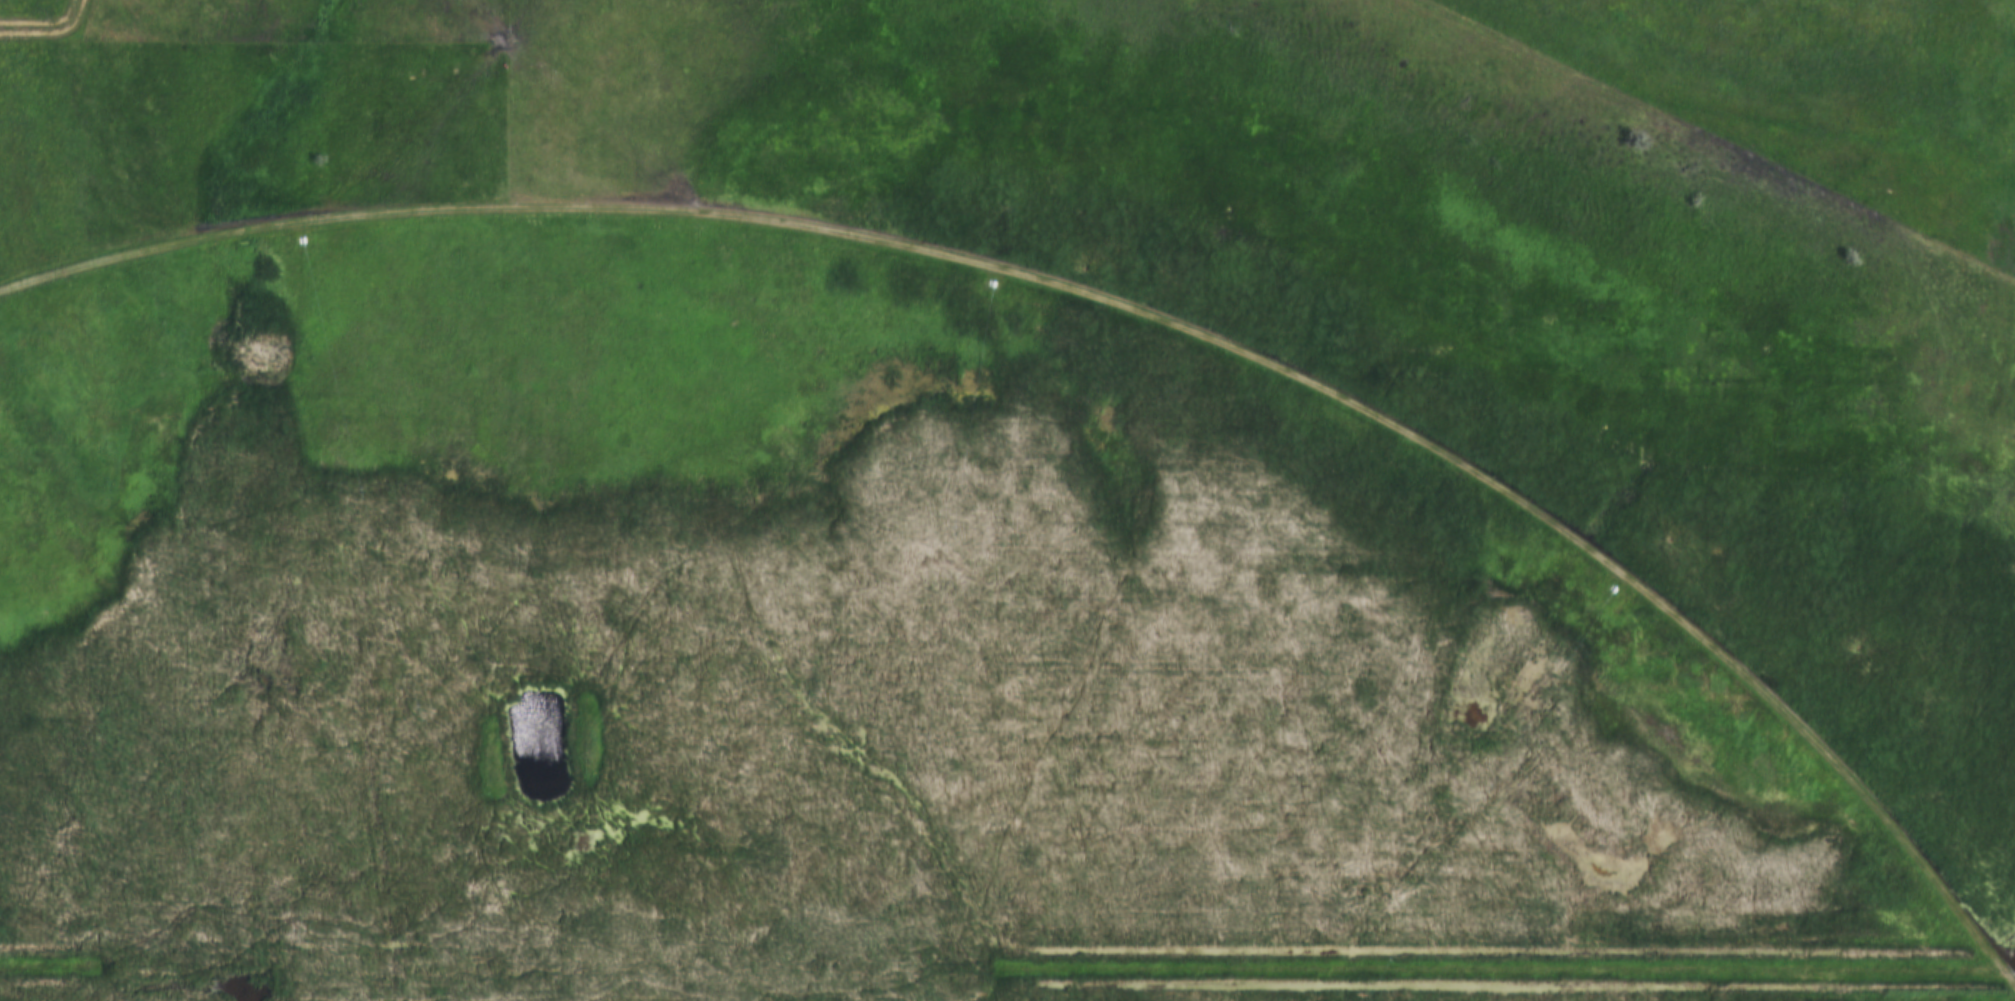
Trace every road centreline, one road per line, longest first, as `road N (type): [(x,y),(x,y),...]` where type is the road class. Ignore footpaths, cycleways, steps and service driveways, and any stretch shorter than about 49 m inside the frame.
road 1 (track): [(2014,968),(0,966)]

